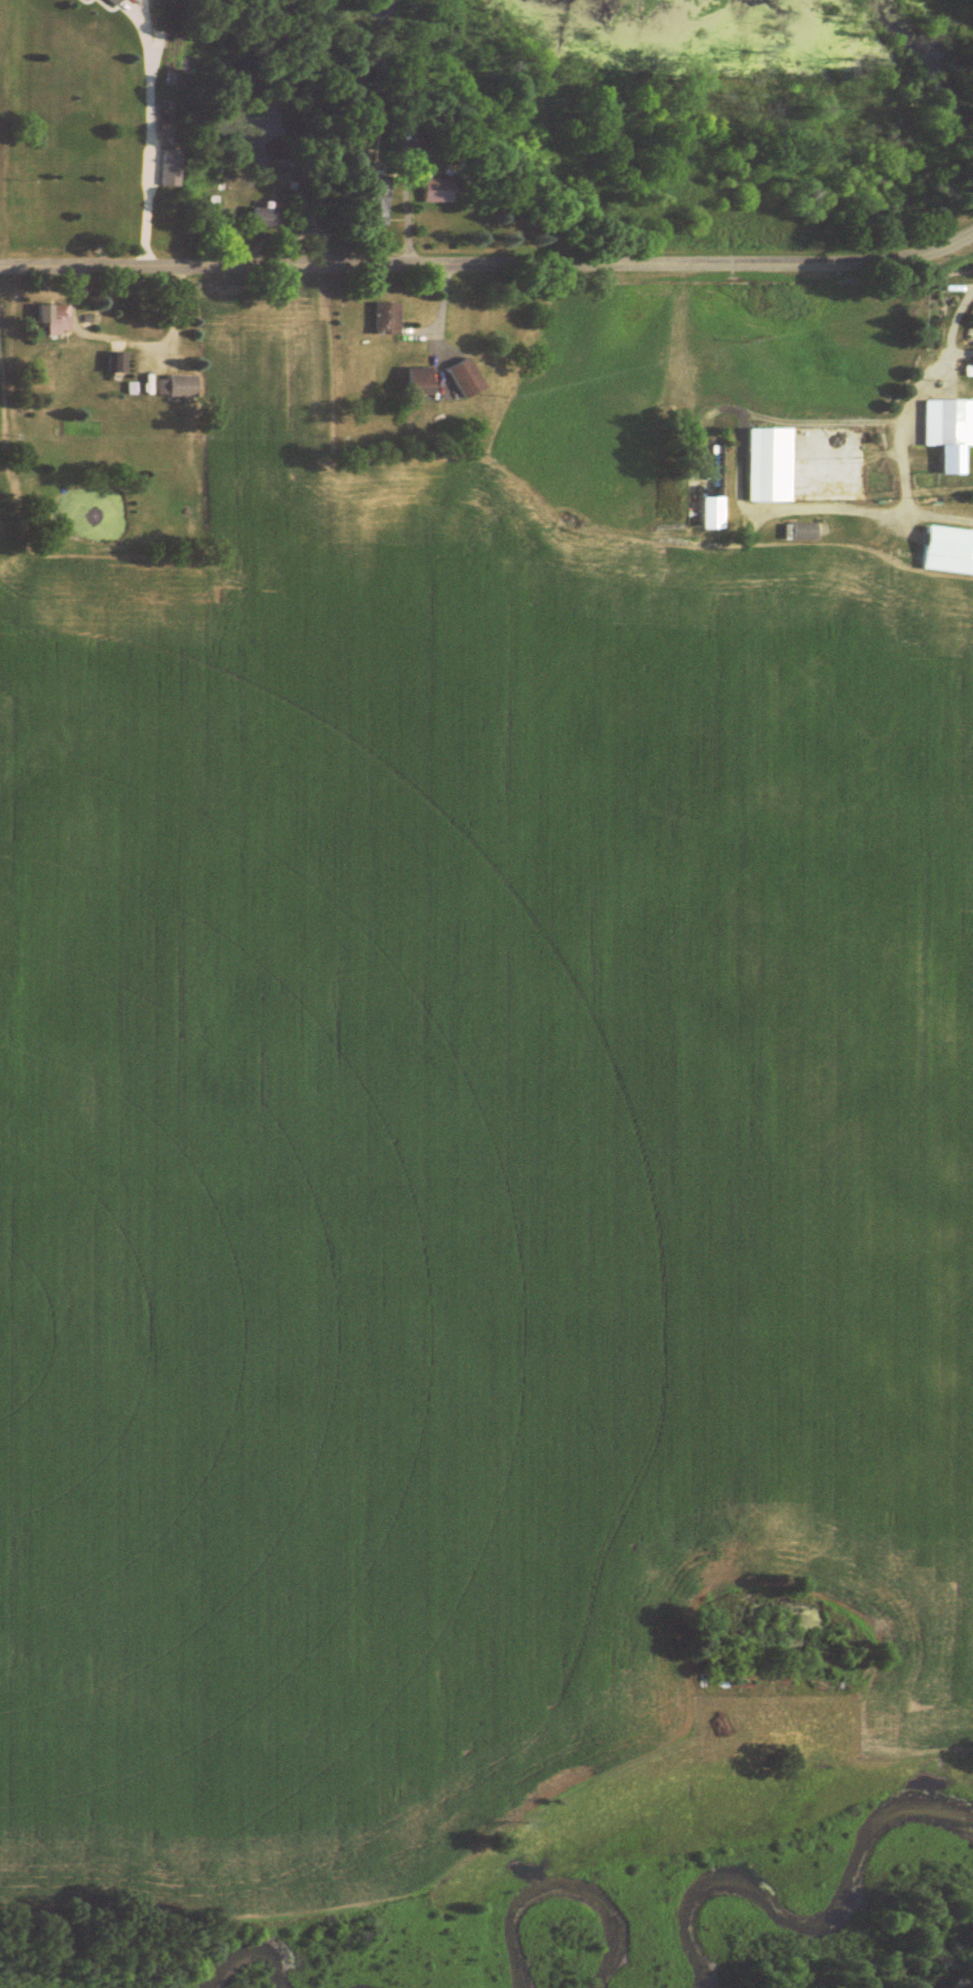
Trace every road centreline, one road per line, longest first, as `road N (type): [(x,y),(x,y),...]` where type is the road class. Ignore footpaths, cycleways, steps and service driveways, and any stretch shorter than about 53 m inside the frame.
road 1 (residential): [(0,247),(840,249),(899,244),(972,214)]

